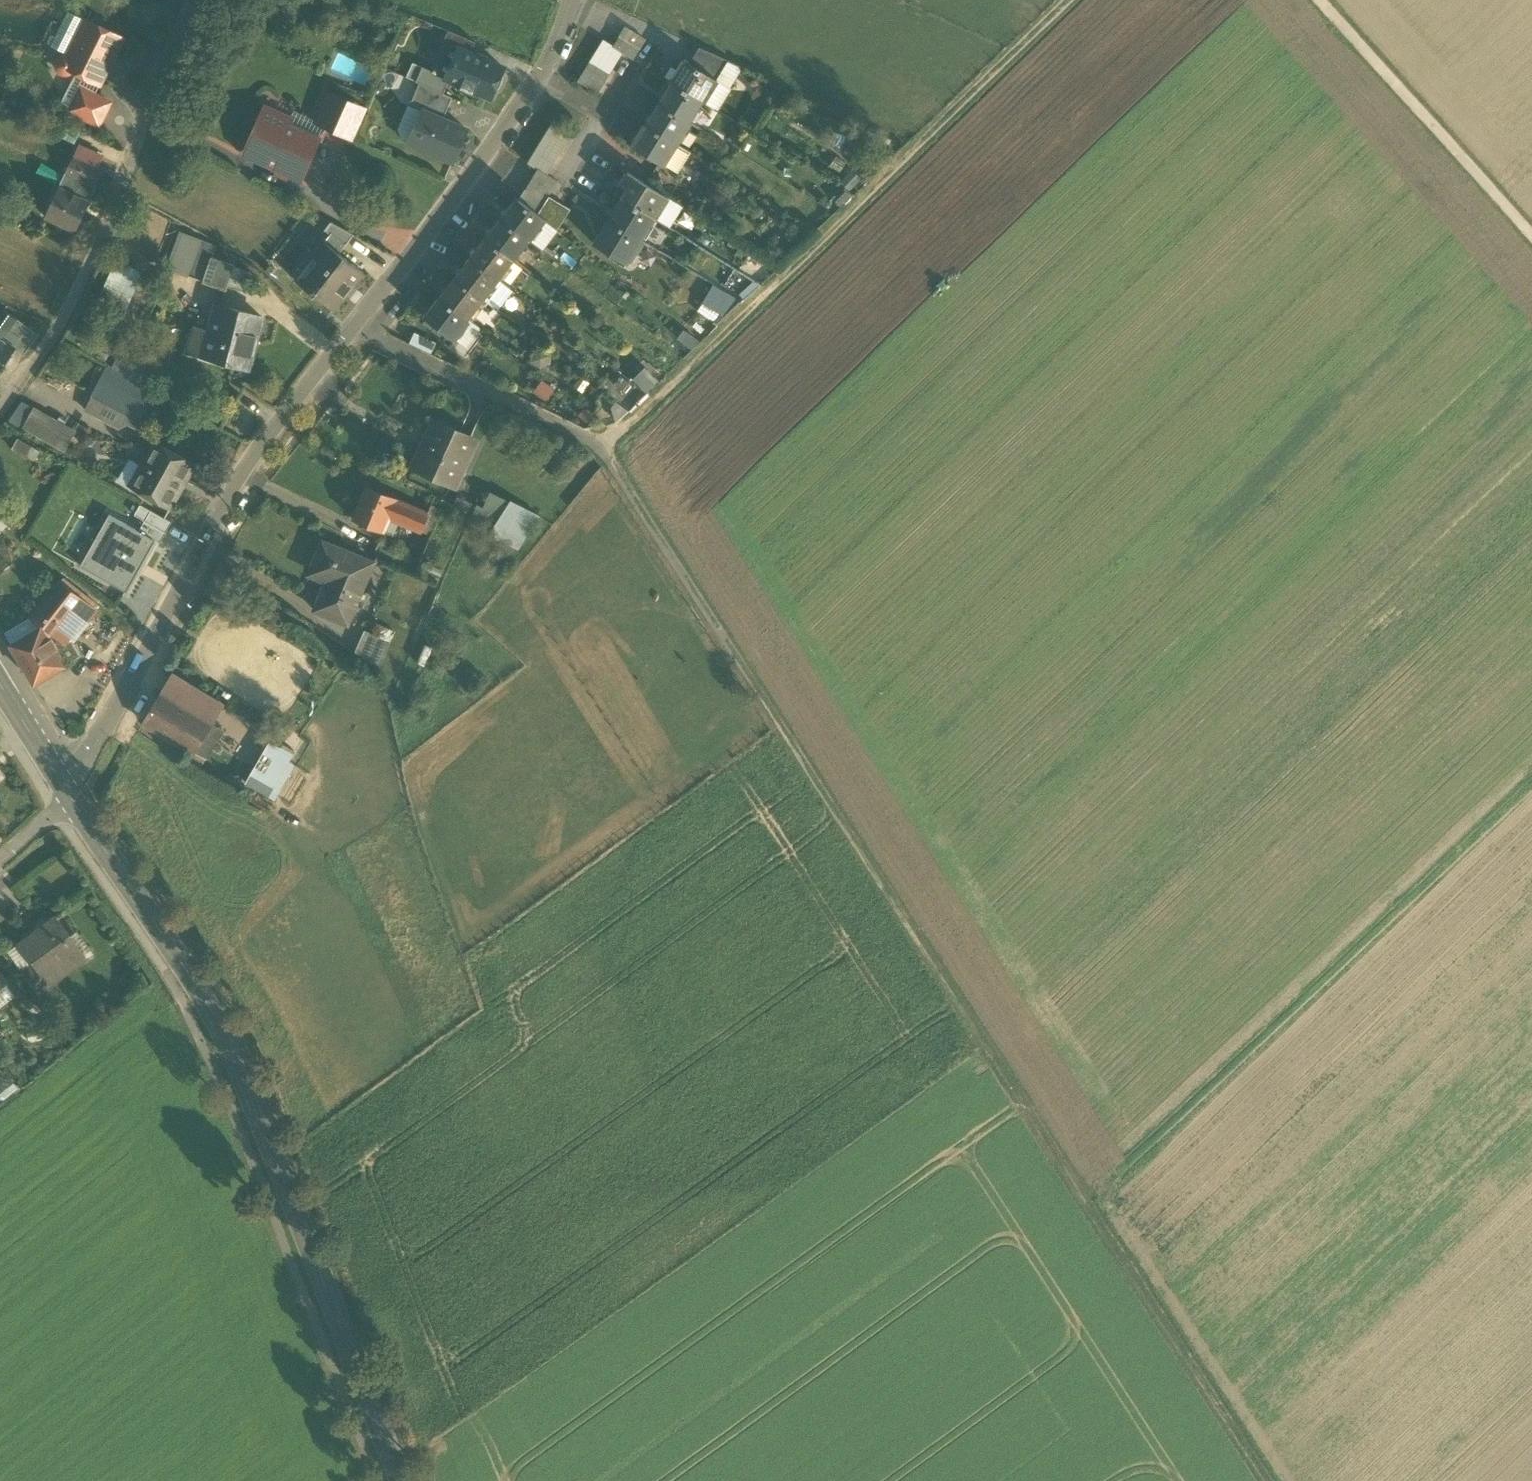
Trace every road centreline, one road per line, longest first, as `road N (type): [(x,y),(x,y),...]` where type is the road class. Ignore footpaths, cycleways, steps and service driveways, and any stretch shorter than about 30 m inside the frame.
road 1 (track): [(1261,1480),(603,444)]
road 2 (residential): [(573,0),(545,72),(240,477),(64,788)]
road 3 (secondary): [(400,1480),(237,1061),(64,788)]
road 4 (track): [(1080,0),(603,444)]
road 5 (residential): [(195,0),(91,267),(0,416)]
road 6 (track): [(1330,0),(1531,225)]
road 7 (secondary): [(64,788),(0,682)]

